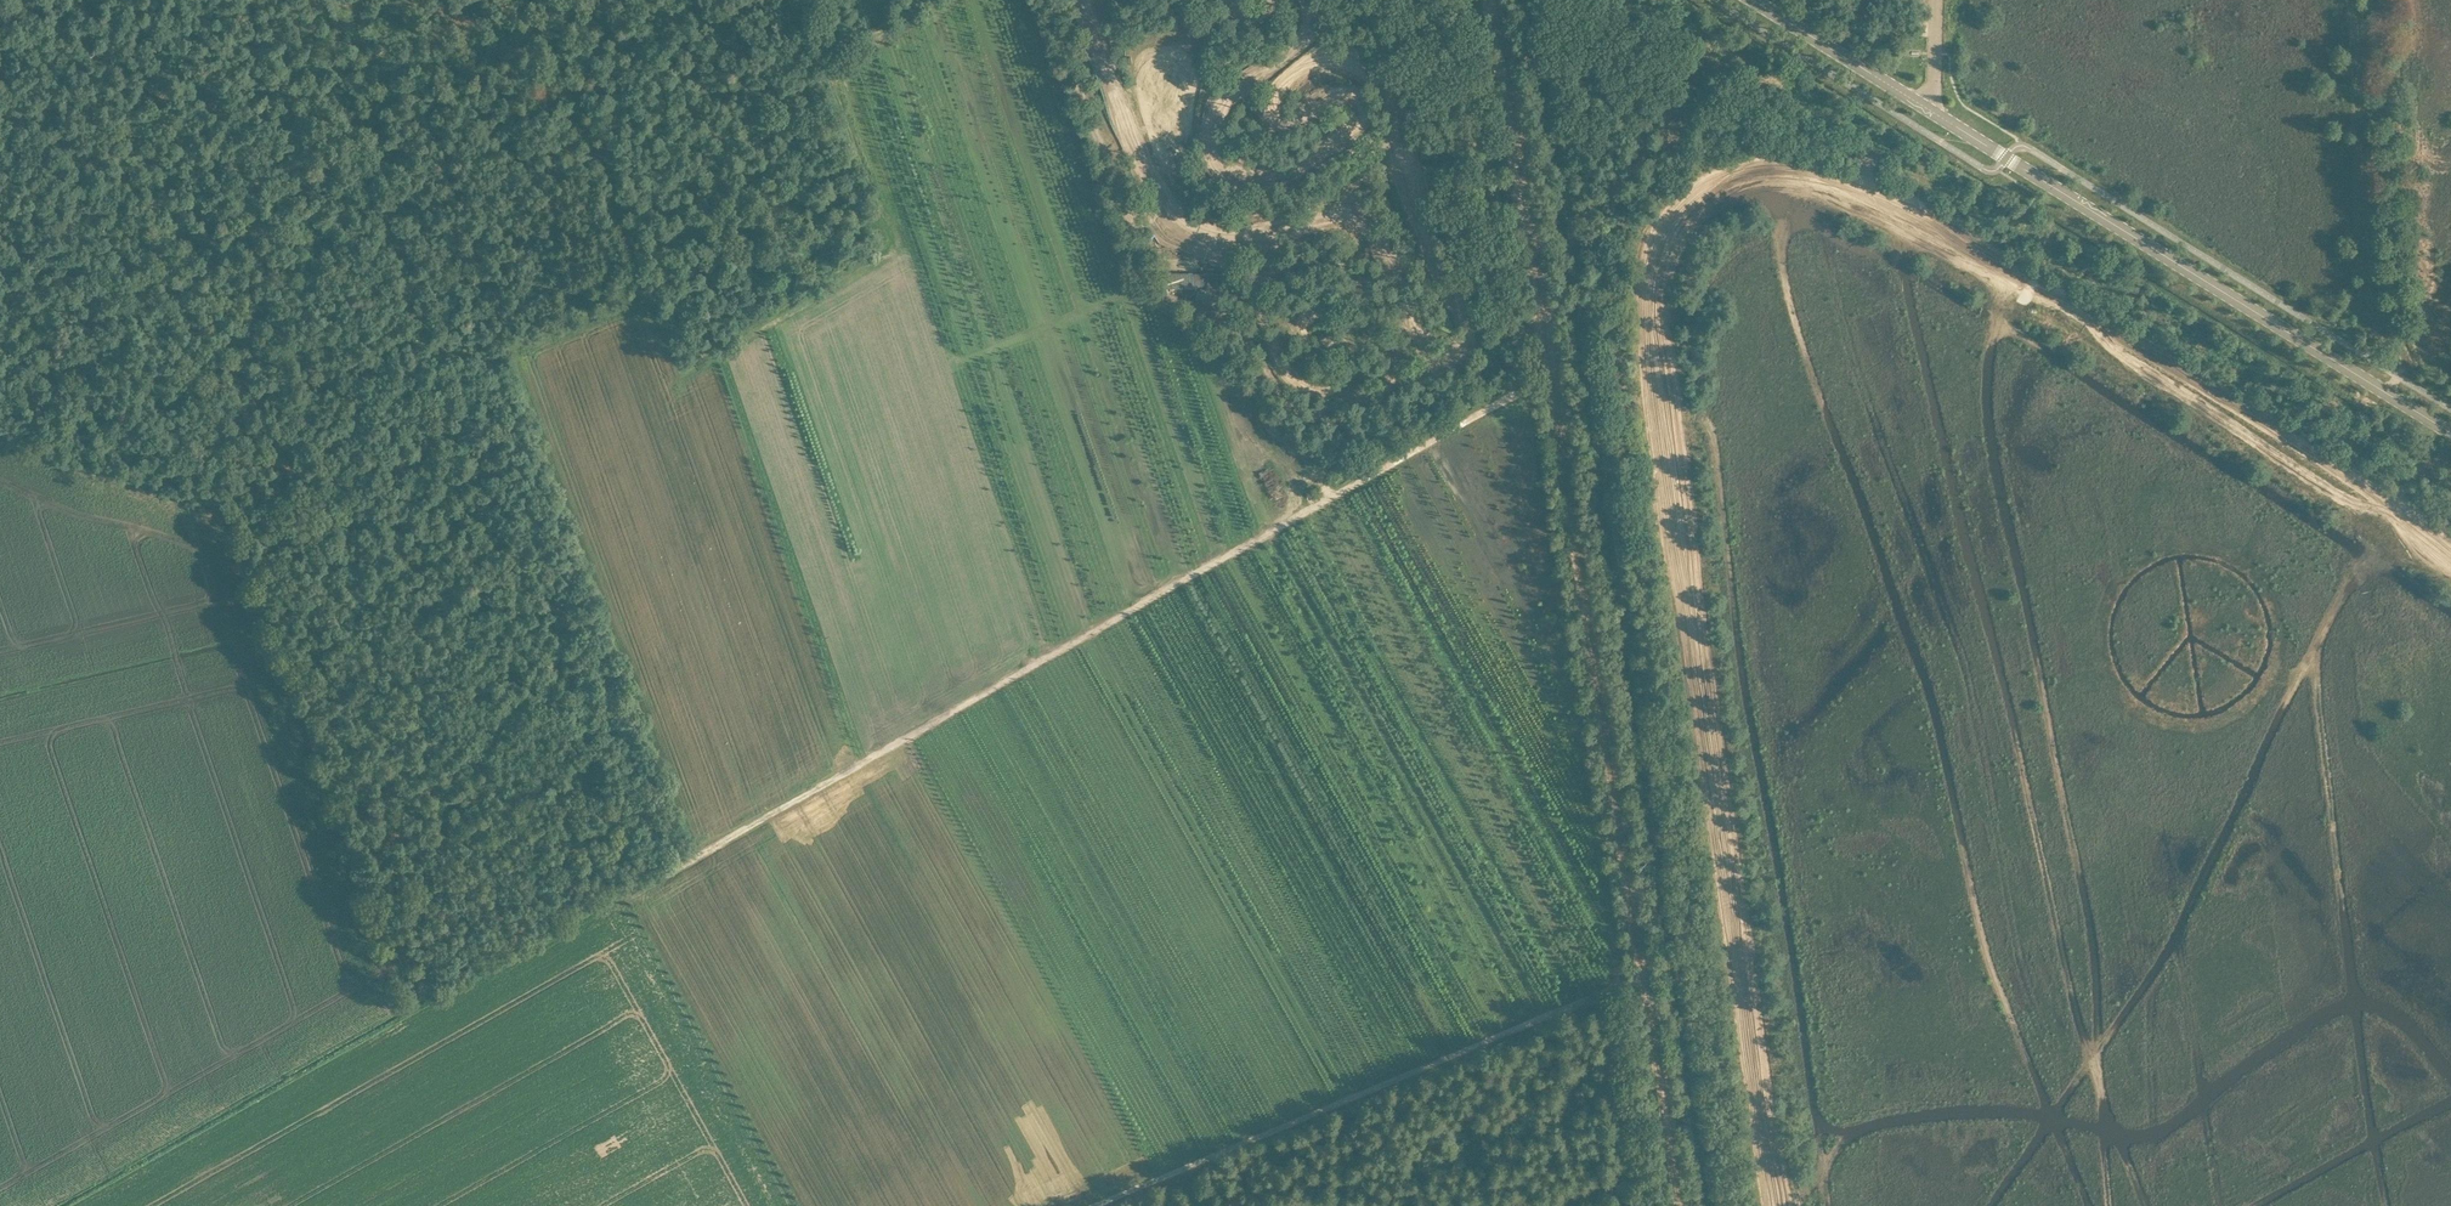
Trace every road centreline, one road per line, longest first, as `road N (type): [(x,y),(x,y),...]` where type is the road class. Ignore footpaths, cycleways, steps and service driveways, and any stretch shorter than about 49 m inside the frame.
road 1 (track): [(2450,546),(2036,287),(1878,205),(1772,182),(1690,194),(1652,260),(1656,353),(1778,1205)]
road 2 (track): [(2450,1059),(2394,1000),(2347,995),(2311,1015),(2179,1129),(2134,1133),(2015,1105),(1955,1105),(1817,1128),(1794,909),(1741,693),(1715,430),(1659,380)]
road 3 (track): [(1495,0),(1677,1205)]
road 4 (track): [(1535,0),(1714,1205)]
road 5 (track): [(1796,187),(1780,228),(1781,258),(1804,348),(1924,672),(2001,994),(2090,1205)]
road 6 (tertiary): [(2450,433),(1753,0)]
road 7 (track): [(2398,511),(2333,606),(2314,650),(2385,1205)]
road 8 (track): [(590,0),(298,188),(144,274),(0,273)]
road 9 (track): [(1055,0),(1152,267)]

